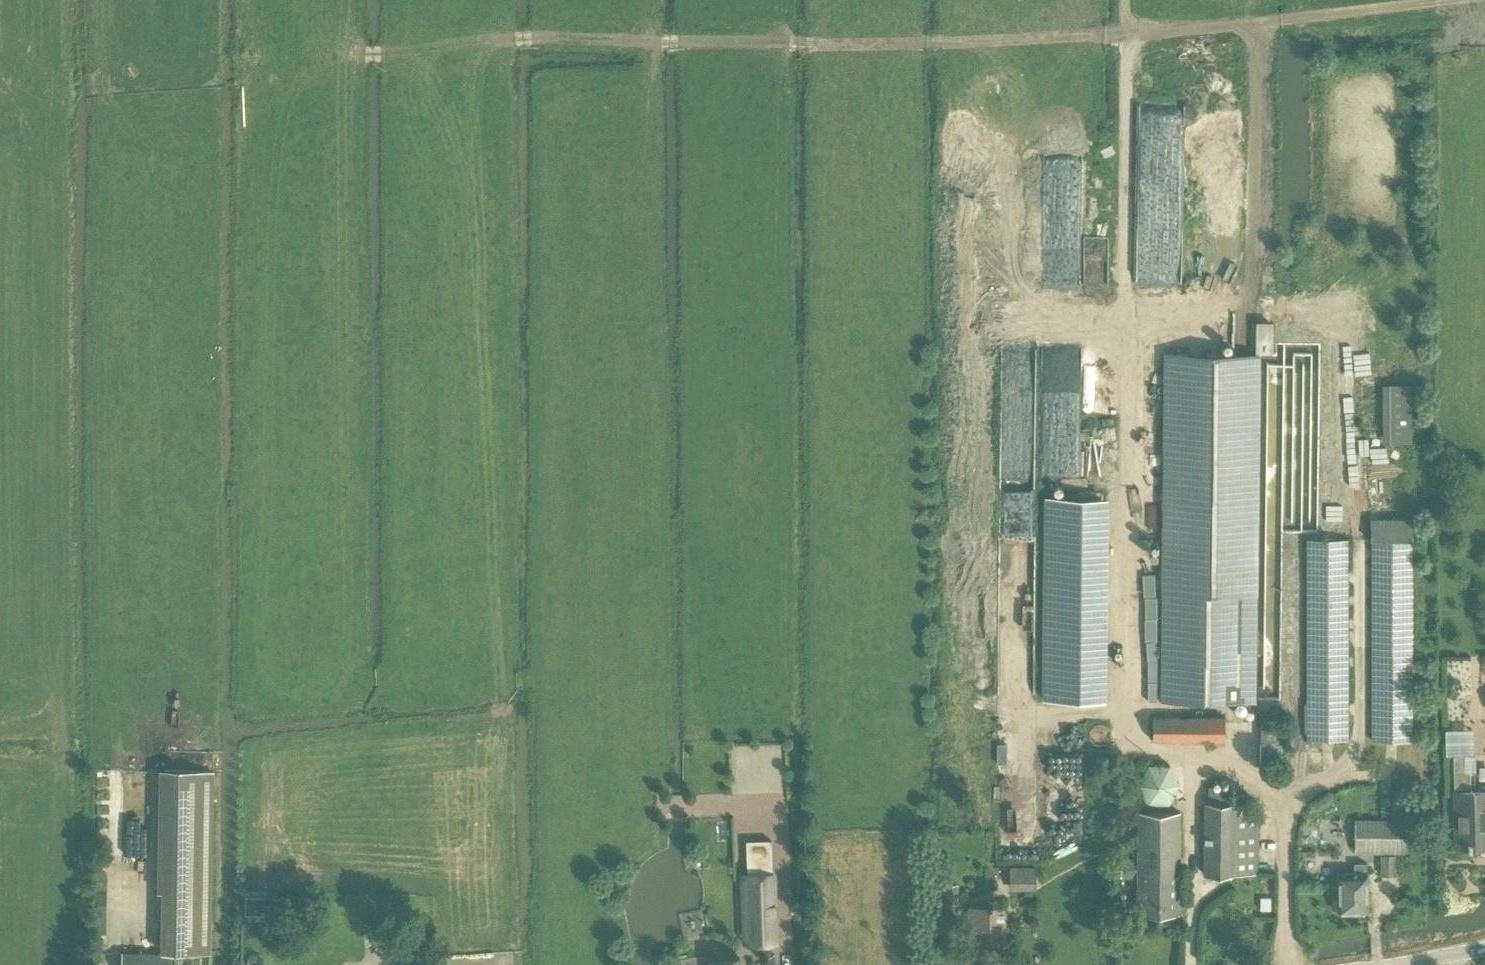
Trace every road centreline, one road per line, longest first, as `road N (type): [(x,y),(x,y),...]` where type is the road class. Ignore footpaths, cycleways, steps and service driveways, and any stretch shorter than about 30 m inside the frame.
road 1 (track): [(662,44),(1127,35),(1453,0)]
road 2 (track): [(1141,328),(1123,284),(1127,0)]

